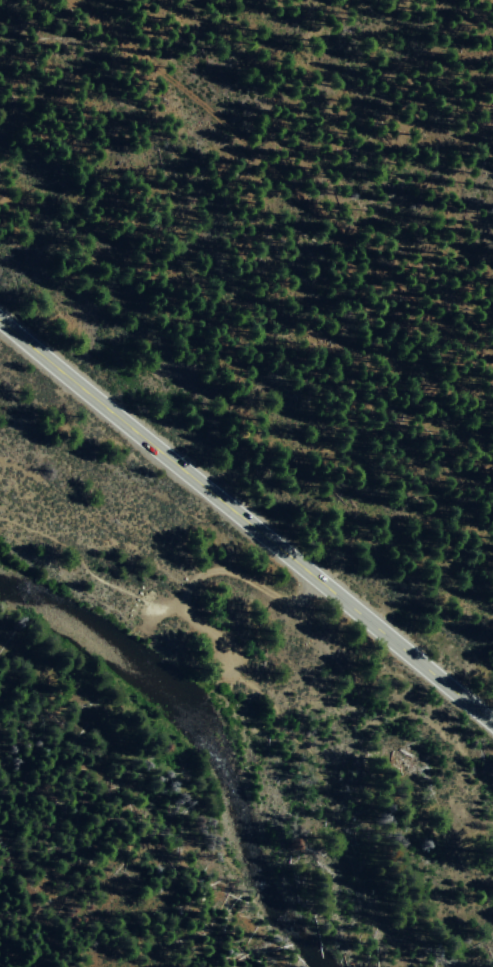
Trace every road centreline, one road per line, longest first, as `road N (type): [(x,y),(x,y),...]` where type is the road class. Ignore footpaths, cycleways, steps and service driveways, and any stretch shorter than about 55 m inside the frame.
road 1 (primary): [(492,721),(0,318)]
road 2 (track): [(492,369),(135,47),(70,0)]
road 3 (track): [(317,579),(302,596),(278,598),(221,573),(185,582),(178,616),(217,646),(228,667)]

